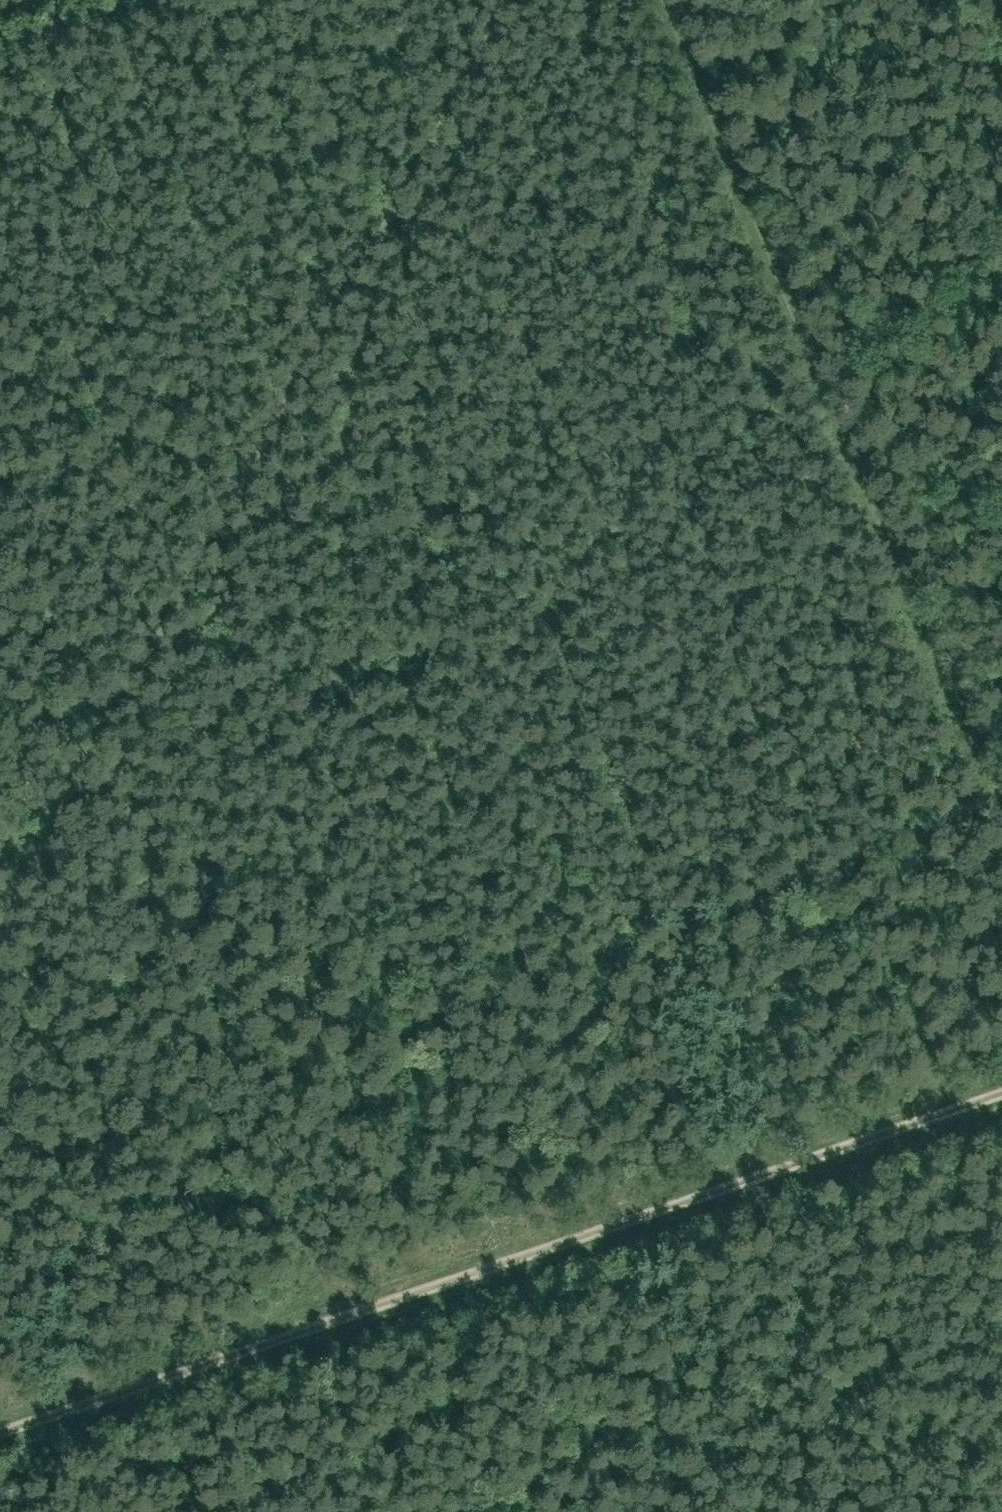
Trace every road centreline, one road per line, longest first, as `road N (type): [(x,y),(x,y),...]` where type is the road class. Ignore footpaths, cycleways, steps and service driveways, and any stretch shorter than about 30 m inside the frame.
road 1 (track): [(1001,1098),(0,1437)]
road 2 (track): [(0,915),(506,0)]
road 3 (track): [(1001,812),(662,0)]

